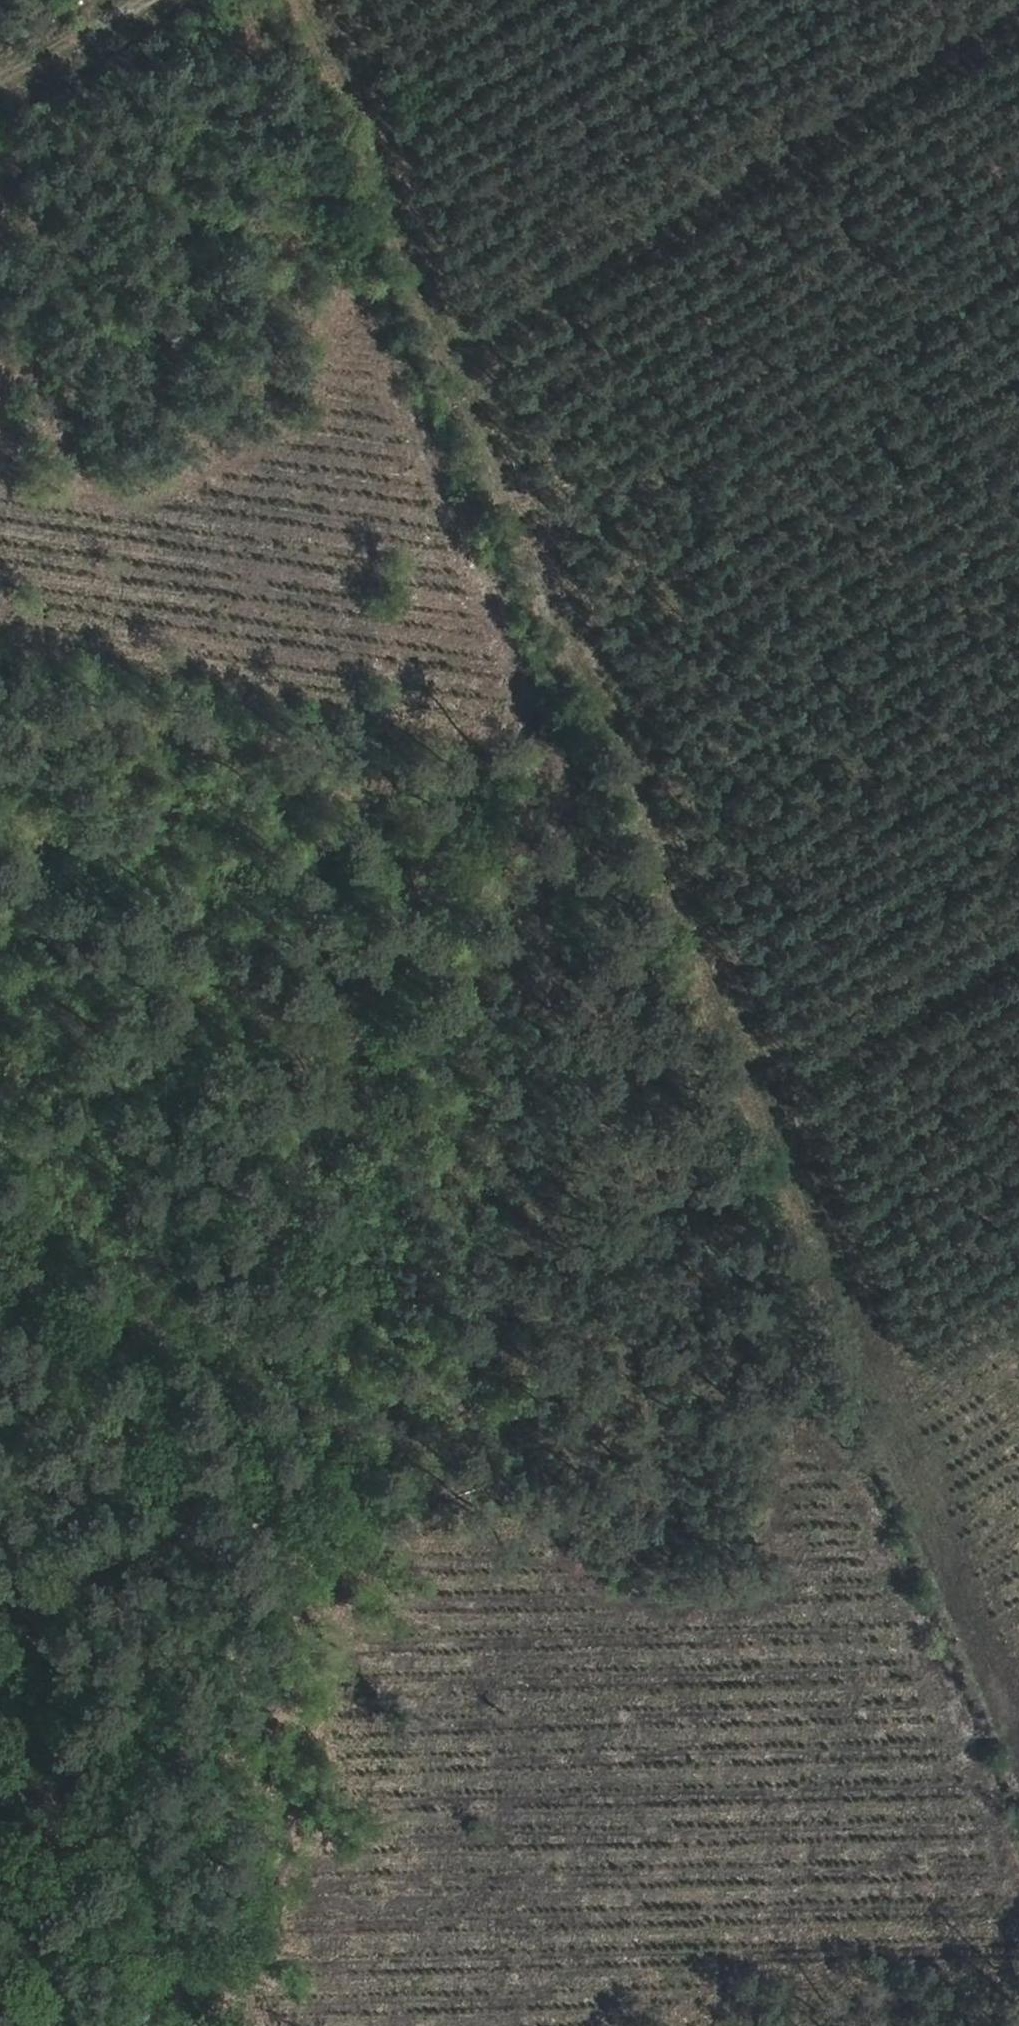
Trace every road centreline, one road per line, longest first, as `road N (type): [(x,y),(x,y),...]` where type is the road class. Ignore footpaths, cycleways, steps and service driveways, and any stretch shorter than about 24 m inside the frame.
road 1 (track): [(0,82),(75,49),(150,0)]

